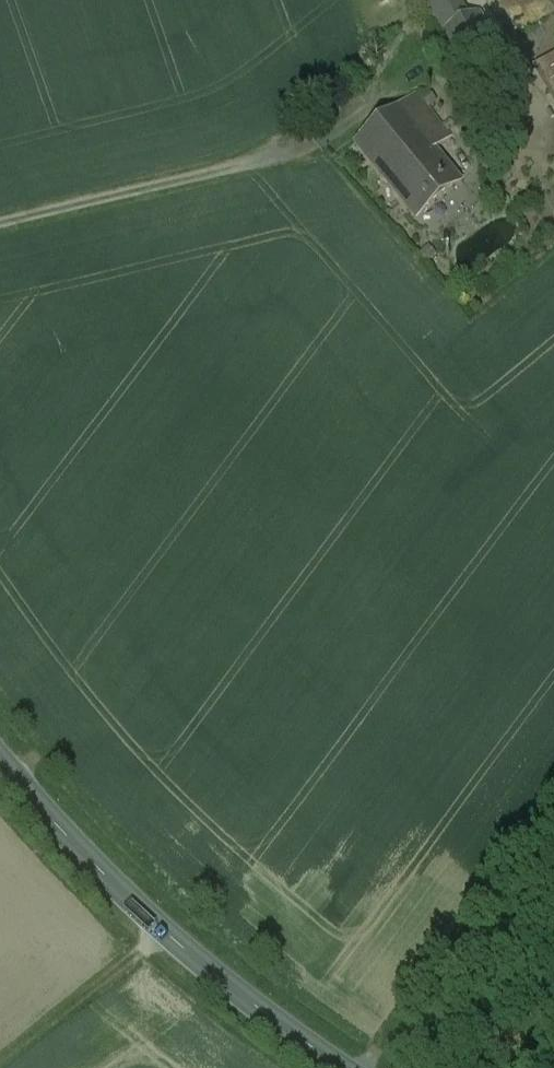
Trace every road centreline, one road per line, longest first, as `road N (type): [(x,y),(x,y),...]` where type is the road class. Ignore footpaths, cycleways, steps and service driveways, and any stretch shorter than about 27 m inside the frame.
road 1 (tertiary): [(0,760),(166,933),(341,1067)]
road 2 (track): [(166,933),(0,1065)]

